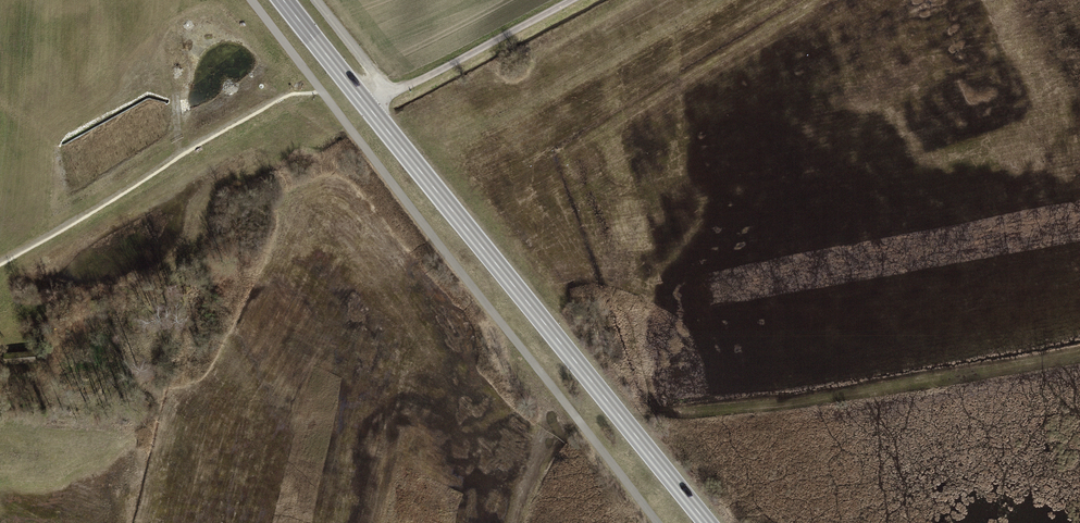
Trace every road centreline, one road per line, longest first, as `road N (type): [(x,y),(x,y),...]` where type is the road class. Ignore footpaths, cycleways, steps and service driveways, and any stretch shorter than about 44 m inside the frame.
road 1 (secondary): [(285,0),(707,522)]
road 2 (track): [(662,412),(808,399),(1079,354)]
road 3 (track): [(573,0),(370,108)]
road 4 (track): [(514,522),(544,428),(568,407)]
road 5 (track): [(317,0),(393,93)]

